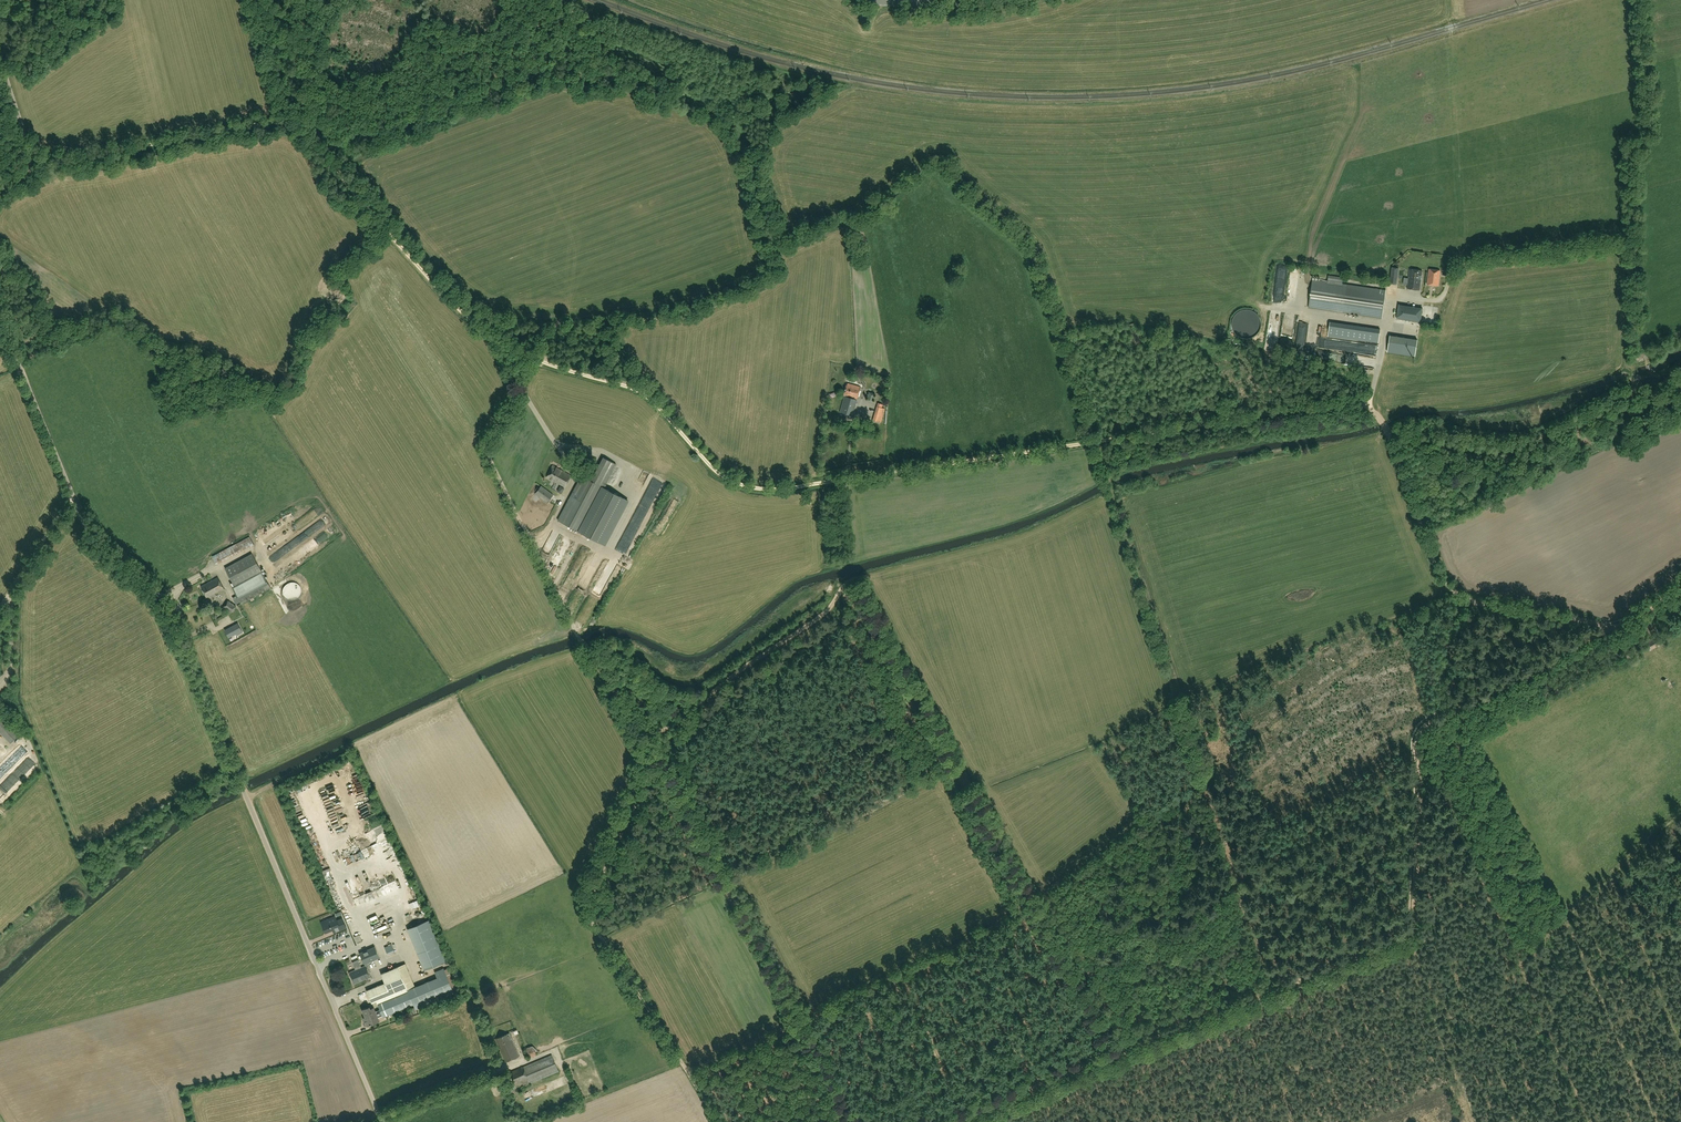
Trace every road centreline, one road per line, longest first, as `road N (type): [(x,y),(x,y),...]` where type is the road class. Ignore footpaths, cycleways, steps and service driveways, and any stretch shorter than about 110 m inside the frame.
road 1 (track): [(1387,430),(1369,407),(1344,403),(767,489),(723,477),(646,395),(538,360)]
road 2 (unclassified): [(383,1121),(166,607),(87,529),(0,313)]
road 3 (track): [(719,1121),(589,917),(646,778),(645,755),(606,676),(585,655),(487,454),(538,360)]
road 4 (track): [(952,1121),(1414,933)]
road 5 (track): [(1448,0),(1460,239),(1439,300),(1397,297),(1365,406)]
road 6 (track): [(1414,933),(1421,731),(1607,630)]
road 7 (track): [(1642,8),(1652,120),(1633,161),(1634,392)]
road 8 (track): [(538,360),(503,345),(458,309),(349,184),(324,143),(295,125)]
road 9 (track): [(1387,430),(1432,557),(1453,589),(1474,602),(1607,630)]
road 10 (track): [(1680,364),(1663,384),(1518,442),(1387,430)]
road 11 (track): [(1184,711),(1096,441)]
road 12 (track): [(295,125),(263,123),(48,162)]
road 13 (track): [(1519,960),(1680,812)]
road 14 (track): [(1478,1121),(1434,1014),(1414,933)]
road 15 (track): [(1519,960),(1589,1121)]
road 16 (tertiary): [(1014,0),(870,0)]

